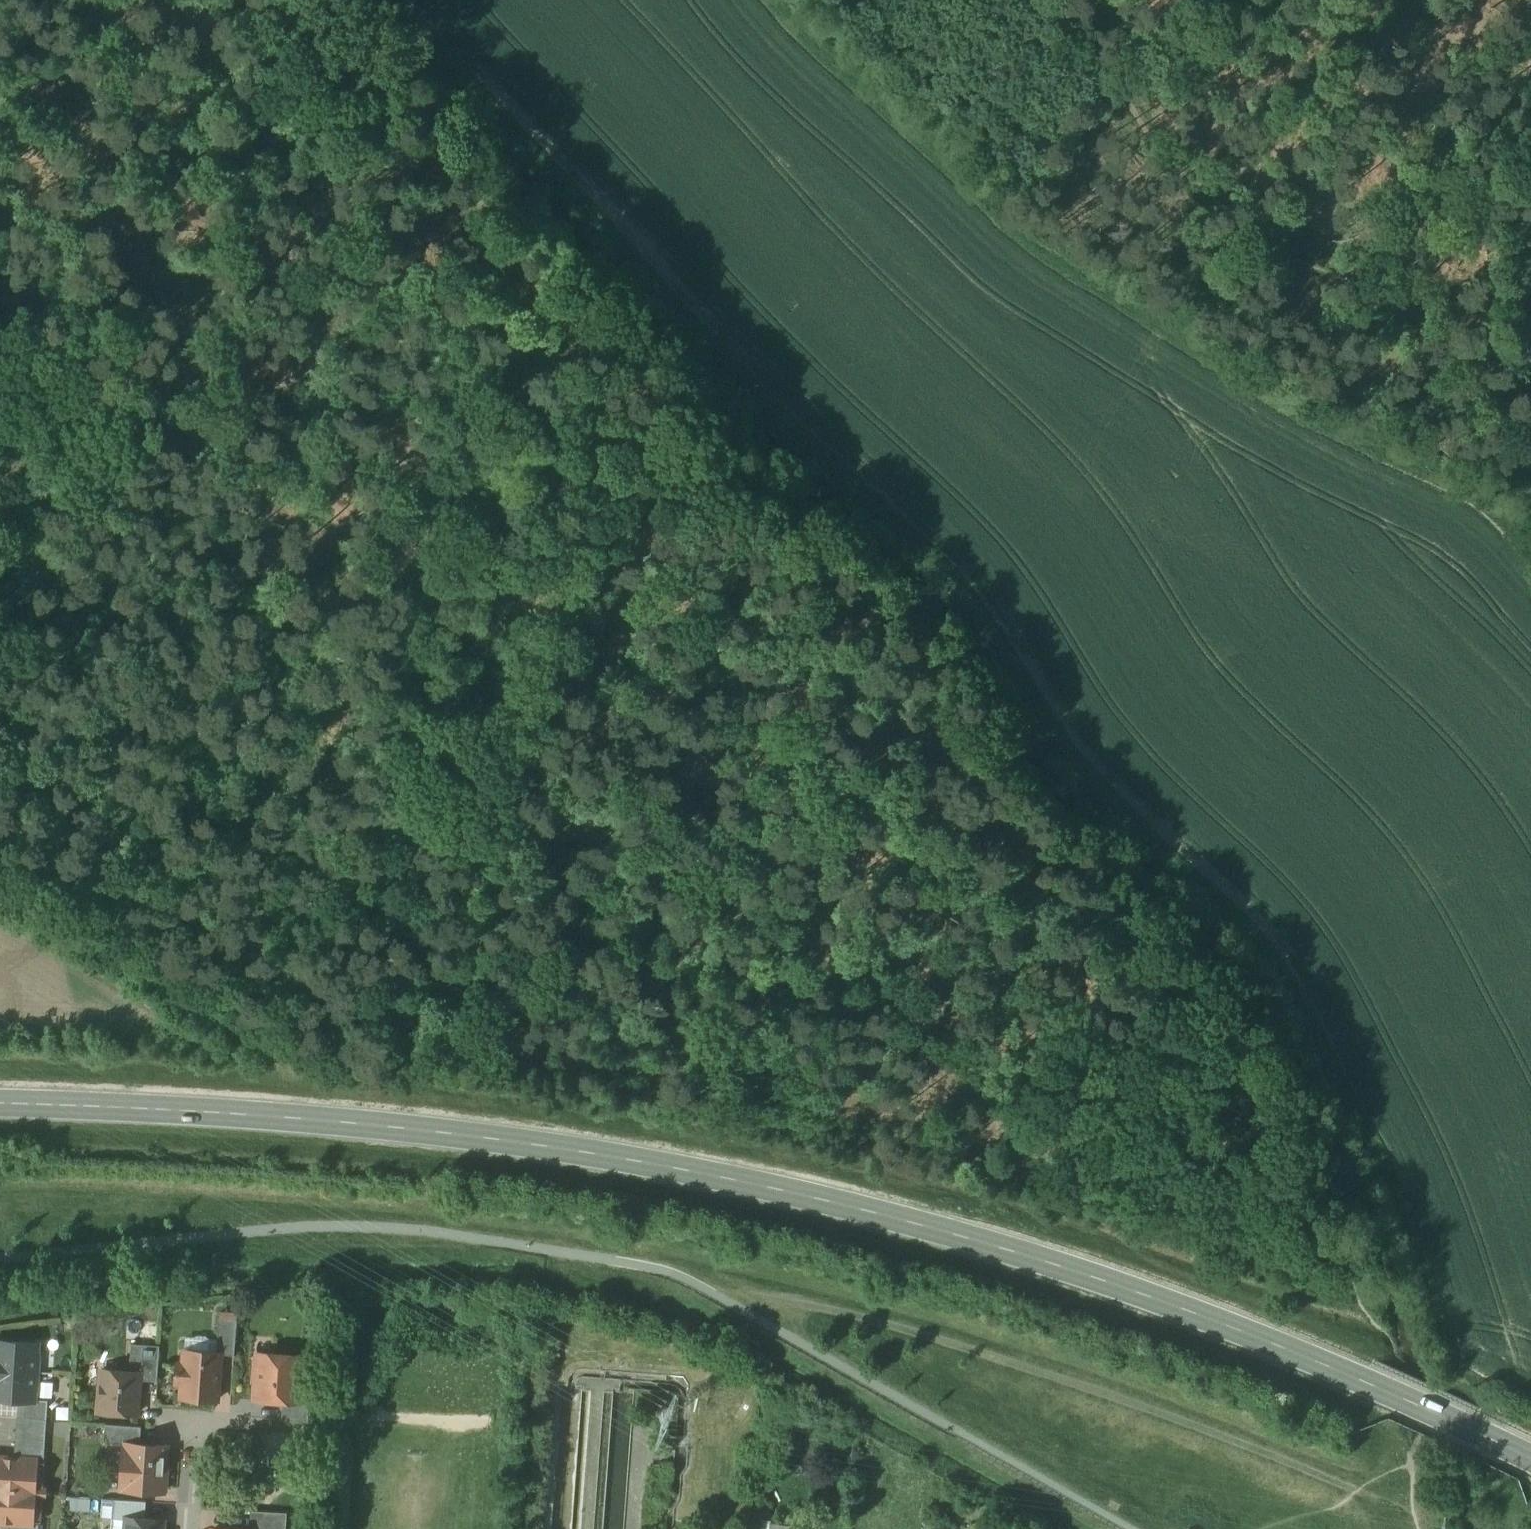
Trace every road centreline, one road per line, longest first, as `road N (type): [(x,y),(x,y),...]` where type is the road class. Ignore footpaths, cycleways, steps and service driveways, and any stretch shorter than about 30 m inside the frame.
road 1 (secondary): [(0,1105),(447,1134),(727,1178),(944,1231),(1160,1302),(1376,1385),(1530,1460)]
road 2 (track): [(0,890),(273,1051)]

